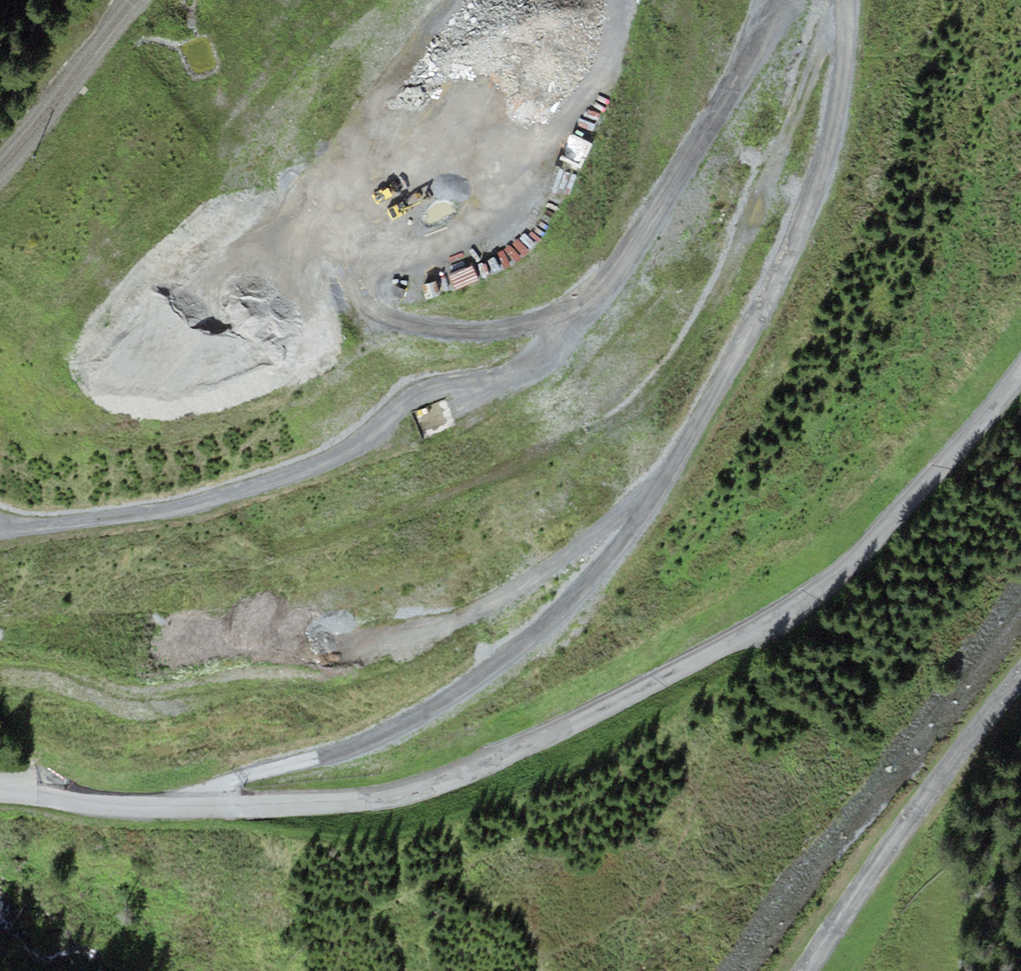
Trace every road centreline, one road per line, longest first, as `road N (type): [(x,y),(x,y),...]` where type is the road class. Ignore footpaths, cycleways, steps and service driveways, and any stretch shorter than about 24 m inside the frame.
road 1 (unclassified): [(1020,375),(943,470),(821,588),(758,630),(420,795),(347,804),(111,803),(0,786)]
road 2 (track): [(193,804),(419,727),(561,607),(811,195),(848,34),(841,0)]
road 3 (track): [(777,0),(729,88),(586,308),(540,328),(427,329),(352,296),(356,191),(418,148),(470,202),(418,251)]
road 4 (track): [(586,308),(503,368),(393,396),(295,466),(145,515),(0,526)]
road 5 (track): [(805,970),(1020,681)]

